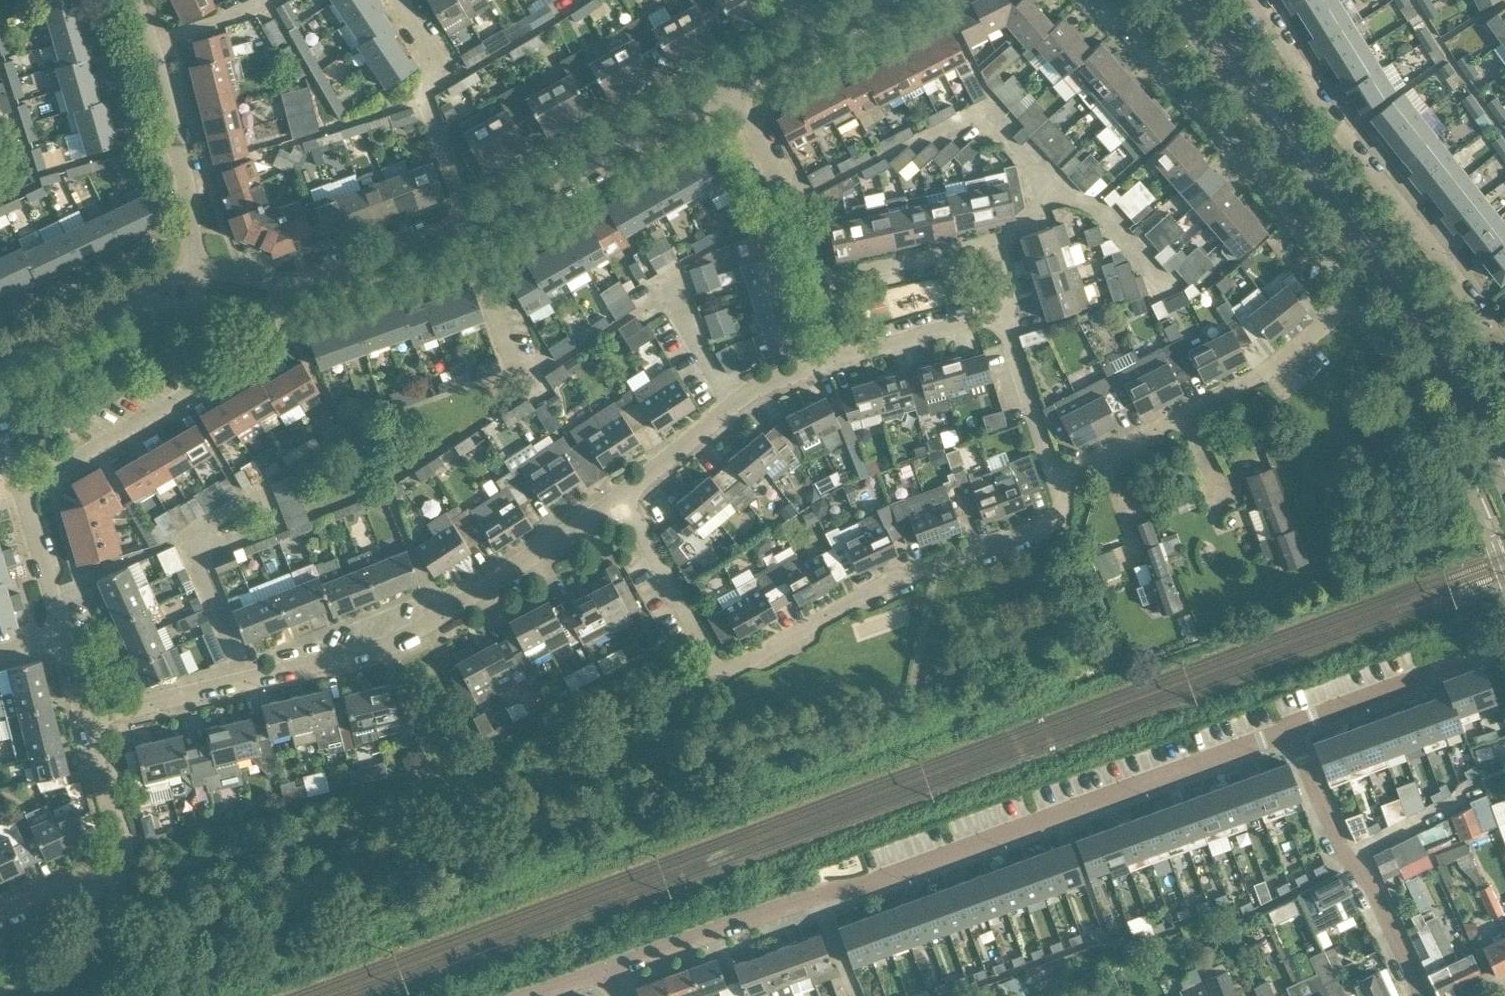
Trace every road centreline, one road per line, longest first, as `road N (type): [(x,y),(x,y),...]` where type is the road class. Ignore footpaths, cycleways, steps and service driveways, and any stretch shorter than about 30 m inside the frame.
road 1 (residential): [(606,969),(816,893),(854,888),(1290,725)]
road 2 (residential): [(622,491),(724,673),(895,575),(1052,524),(1063,513),(1055,474)]
road 3 (residential): [(87,718),(404,639),(622,491)]
road 4 (residential): [(1504,361),(1256,0)]
road 5 (residential): [(1093,0),(1281,204),(1352,300)]
road 6 (residential): [(1055,474),(1254,378),(1352,300)]
road 7 (unclassified): [(280,297),(266,345),(21,492)]
road 8 (secondary): [(1504,474),(1435,339),(1348,213)]
road 9 (residential): [(1424,995),(1377,896),(1326,821),(1290,725)]
road 10 (residential): [(467,225),(734,92)]
road 11 (residential): [(0,910),(114,876),(126,859),(87,718)]
road 12 (residential): [(198,271),(154,43),(132,0)]
road 13 (secondary): [(1168,0),(1326,196),(1348,213)]
road 14 (residential): [(1002,317),(1012,292),(998,237),(822,276)]
road 15 (secondary): [(1348,213),(1338,188),(1199,0)]
road 16 (residential): [(622,491),(734,412),(840,355)]
road 17 (residential): [(467,225),(425,96),(436,62),(398,0)]
road 18 (residential): [(822,276),(816,249),(734,92)]
road 19 (residential): [(280,297),(467,225)]
road 20 (residential): [(840,355),(1002,317)]
road 21 (residential): [(1055,474),(1002,317)]
road 22 (residential): [(1290,725),(1437,669)]
road 23 (residential): [(62,634),(21,492)]
road 24 (residential): [(0,359),(126,300)]

